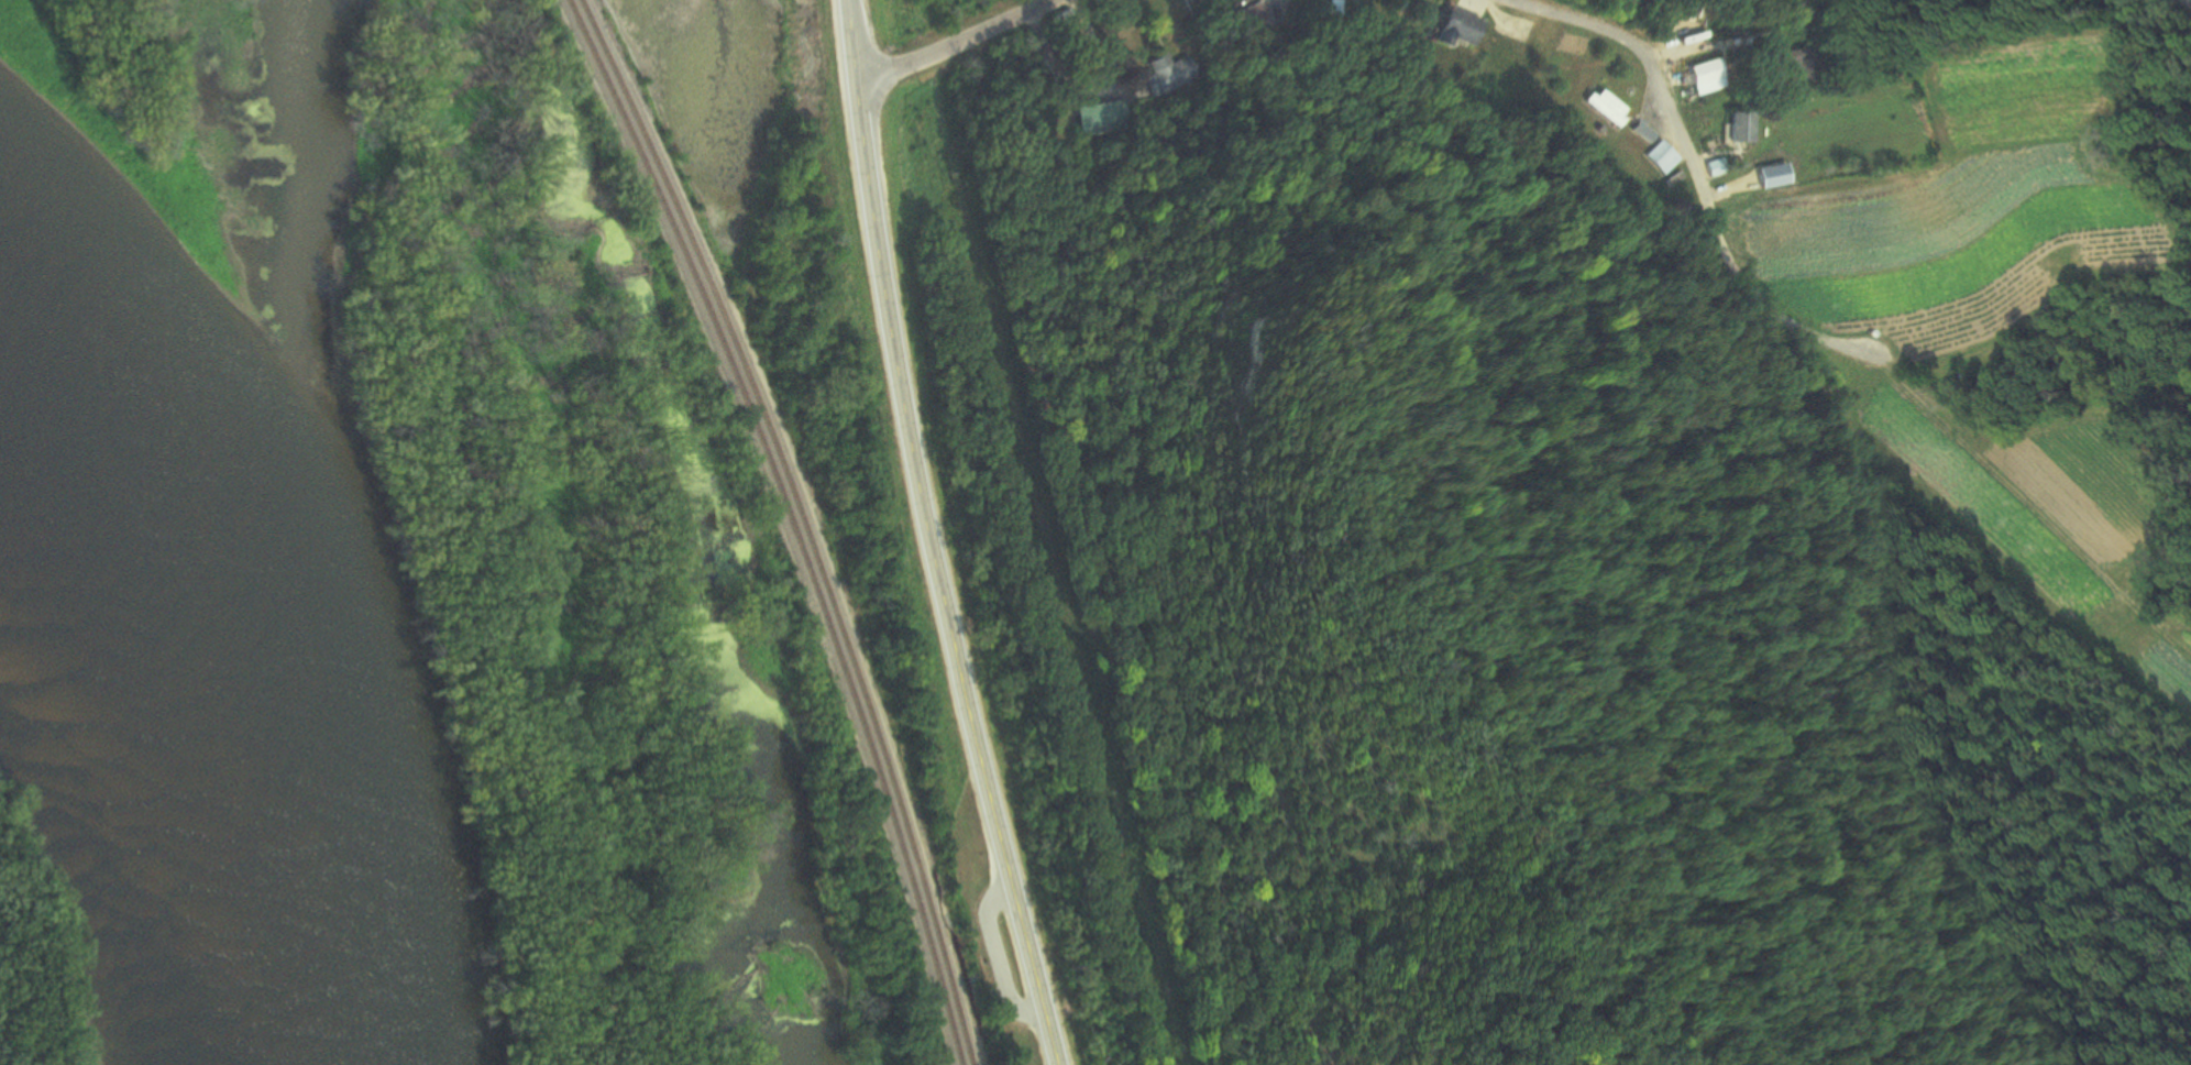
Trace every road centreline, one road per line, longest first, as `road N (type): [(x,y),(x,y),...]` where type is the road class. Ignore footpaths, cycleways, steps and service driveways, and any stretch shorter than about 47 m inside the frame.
road 1 (primary): [(1064,1064),(927,535),(856,92)]
road 2 (residential): [(1485,0),(1619,43),(1640,58),(1710,213)]
road 3 (residential): [(1063,0),(856,92)]
road 4 (residential): [(1710,213),(1733,267),(1770,312),(1861,348)]

